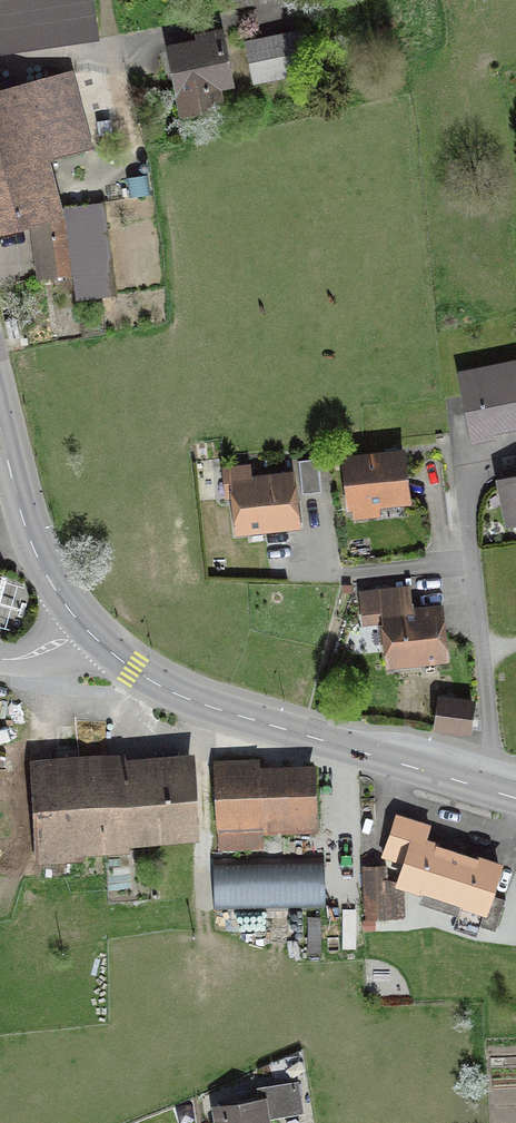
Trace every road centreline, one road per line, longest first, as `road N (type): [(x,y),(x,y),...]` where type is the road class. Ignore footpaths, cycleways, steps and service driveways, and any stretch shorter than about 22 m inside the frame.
road 1 (secondary): [(82,632),(176,699),(515,798)]
road 2 (secondary): [(0,434),(31,555),(82,632)]

